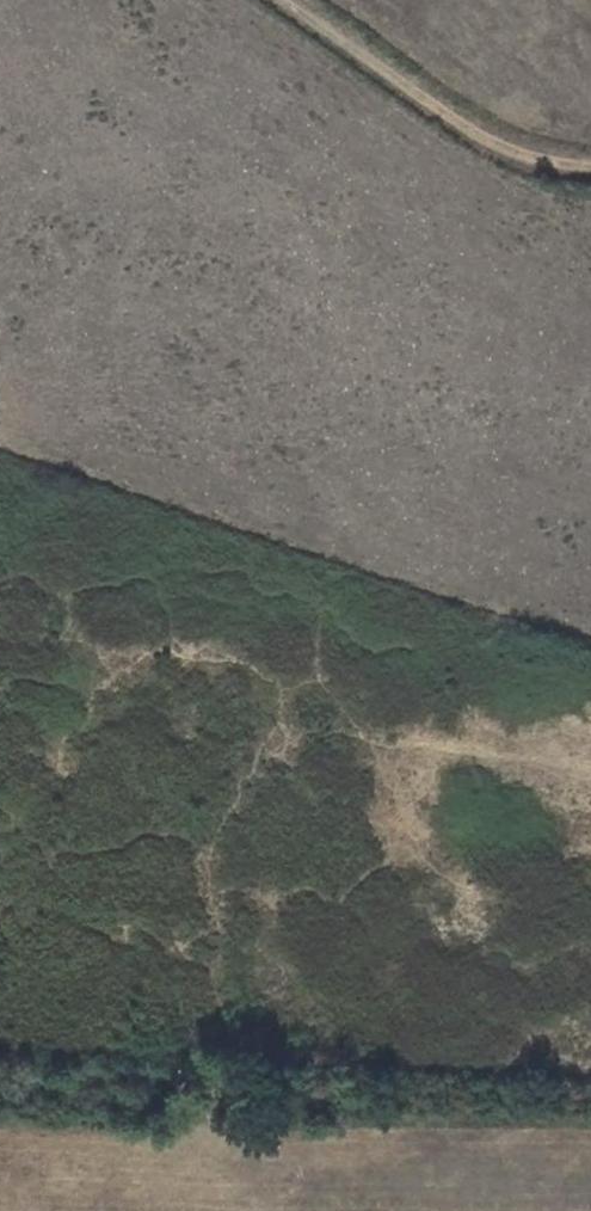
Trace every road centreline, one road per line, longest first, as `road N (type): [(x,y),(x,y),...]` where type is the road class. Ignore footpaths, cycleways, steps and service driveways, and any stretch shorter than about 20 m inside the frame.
road 1 (track): [(288,0),(455,122),(532,160),(590,173)]

